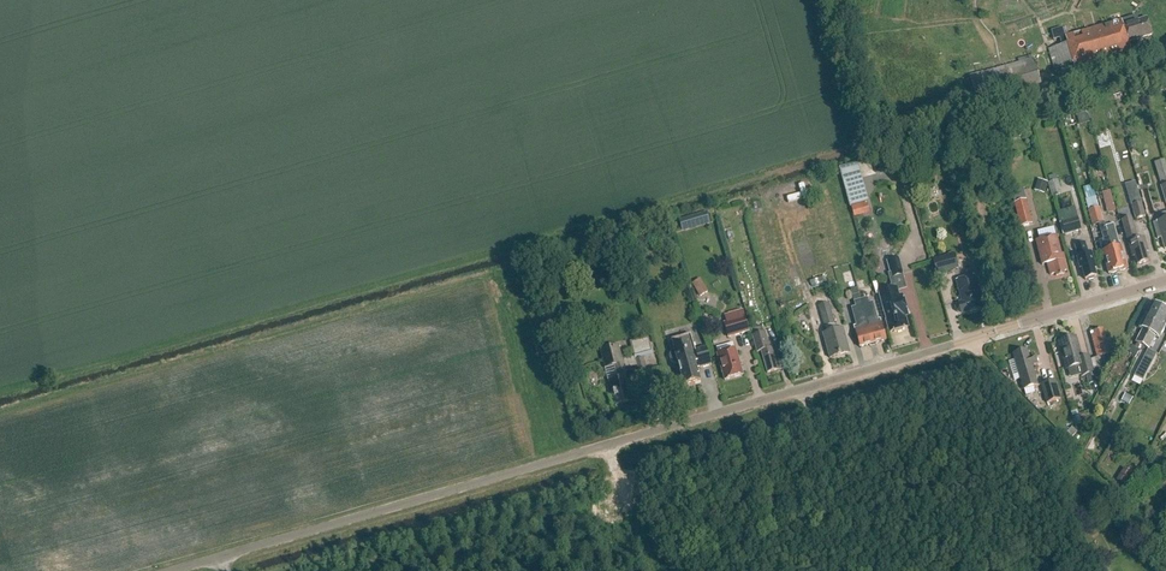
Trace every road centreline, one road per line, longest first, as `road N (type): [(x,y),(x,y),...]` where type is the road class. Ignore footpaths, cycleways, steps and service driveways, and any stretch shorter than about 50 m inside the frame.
road 1 (unclassified): [(171,570),(1165,281)]

